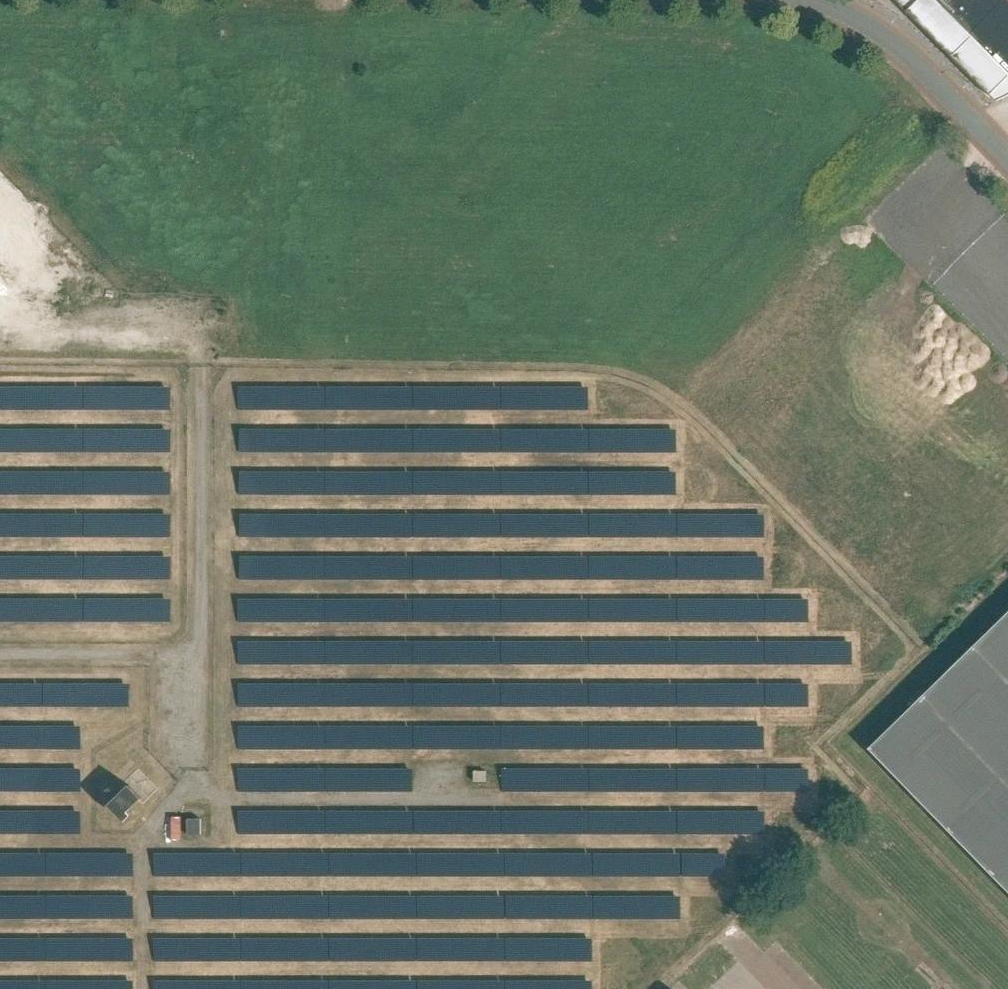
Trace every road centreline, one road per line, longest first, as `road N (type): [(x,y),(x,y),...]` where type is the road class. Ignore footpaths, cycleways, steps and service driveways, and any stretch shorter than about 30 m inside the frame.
road 1 (track): [(0,657),(201,656),(203,331)]
road 2 (track): [(145,988),(146,849),(200,782),(201,656)]
road 3 (track): [(200,782),(231,803),(440,802),(440,775)]
road 4 (unclassified): [(1007,156),(869,26),(809,0)]

